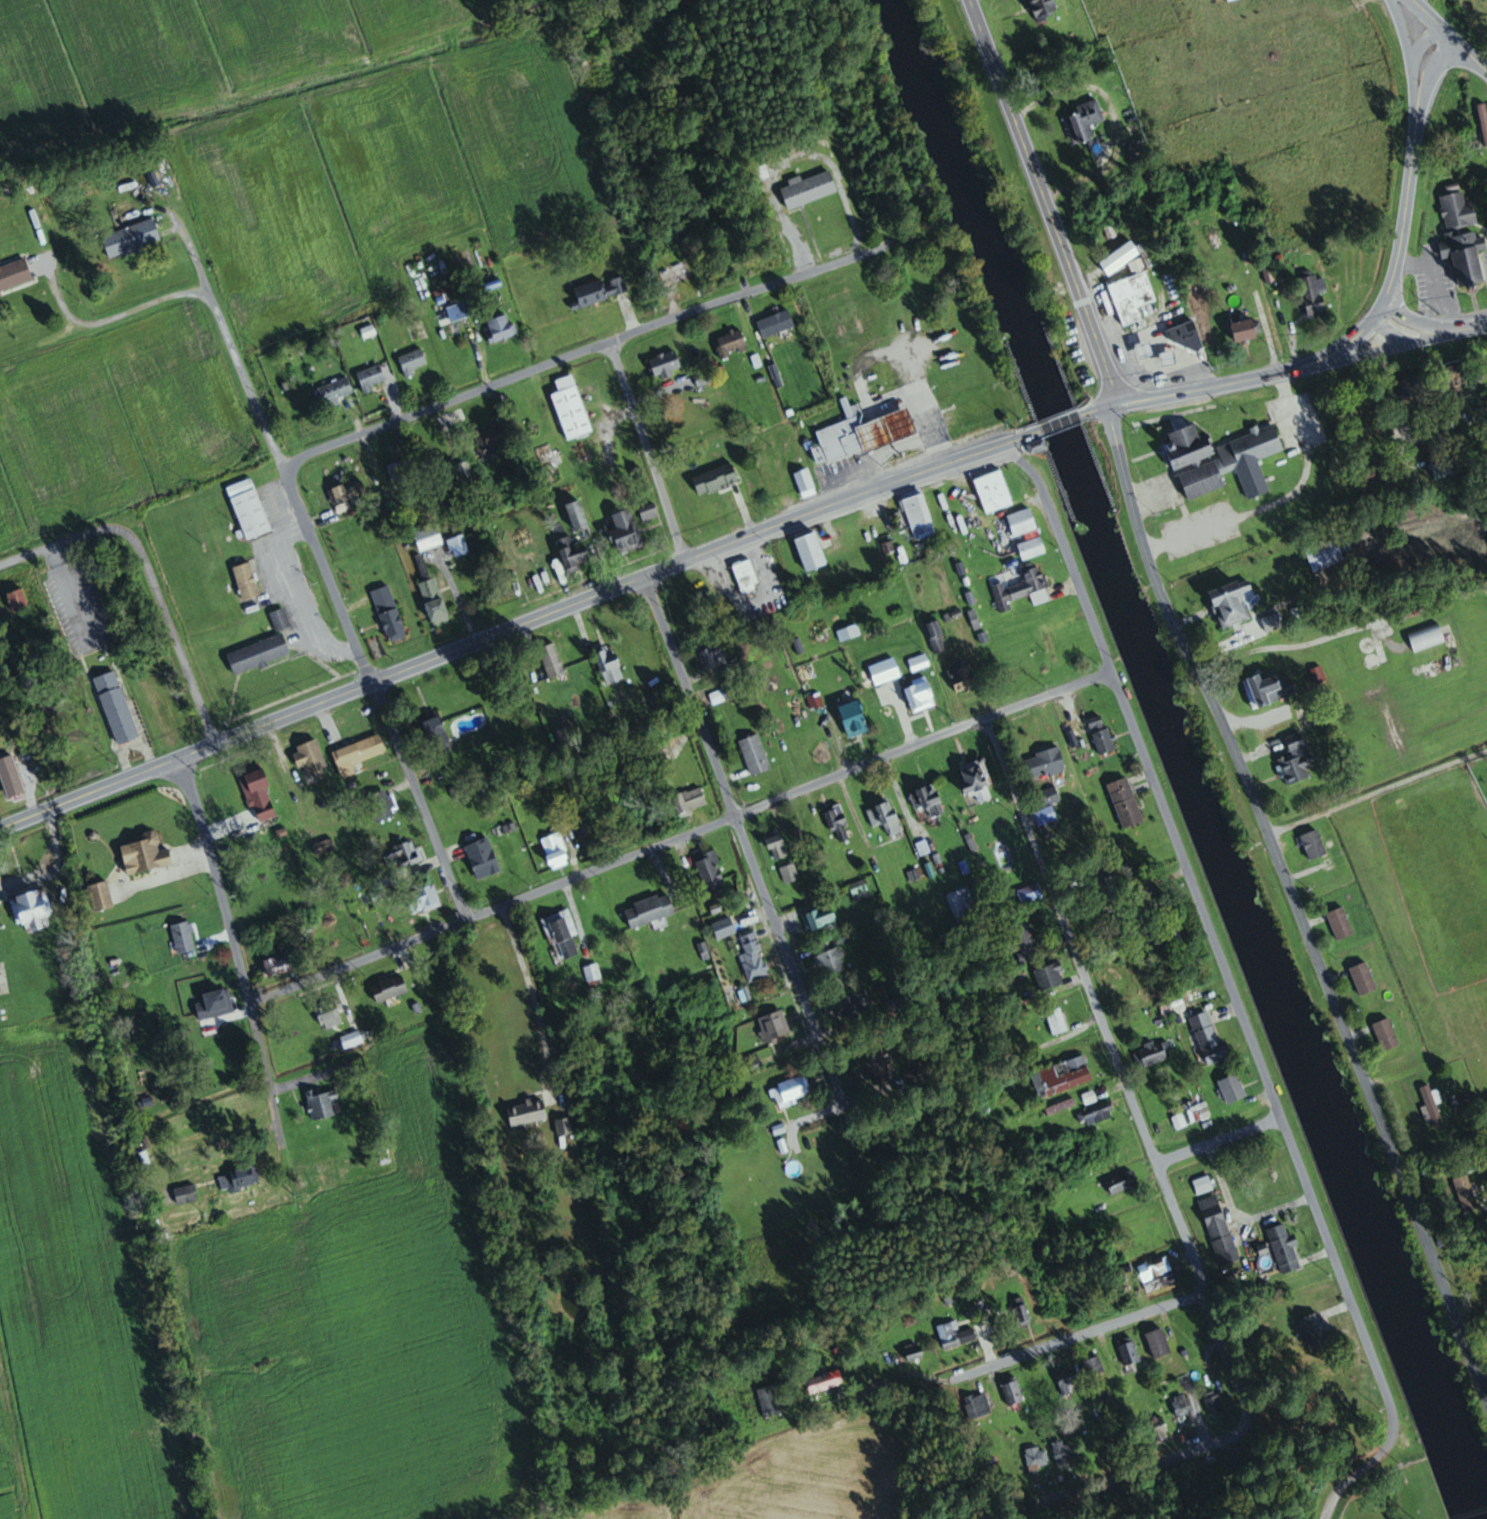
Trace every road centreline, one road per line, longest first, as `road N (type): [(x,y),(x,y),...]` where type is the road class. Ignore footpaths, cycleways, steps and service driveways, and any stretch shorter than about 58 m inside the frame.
road 1 (residential): [(1009,441),(1112,675),(1395,1434),(1390,1449),(1325,1501),(1321,1518)]
road 2 (residential): [(1486,1404),(1229,743),(1161,610),(1110,404)]
road 3 (residential): [(245,1009),(1112,675)]
road 4 (primary): [(0,826),(646,574)]
road 5 (residential): [(284,463),(891,248)]
road 6 (residential): [(1205,1297),(982,720)]
road 7 (residential): [(821,1067),(646,574)]
road 8 (residential): [(1110,404),(1105,371),(966,0)]
road 9 (residential): [(373,684),(206,292)]
road 10 (primary): [(646,574),(1035,431)]
road 11 (residential): [(277,1138),(181,756)]
road 12 (residential): [(1205,1297),(1237,1409),(1233,1435),(1027,1501),(1008,1488)]
road 13 (residential): [(0,567),(119,528),(215,743)]
road 14 (primary): [(1379,313),(1406,214),(1427,60),(1449,34)]
road 15 (primary): [(1110,404),(1302,366),(1338,349),(1379,313)]
road 16 (residential): [(462,924),(373,684)]
road 17 (residential): [(1267,839),(1469,759),(1486,787)]
road 18 (residential): [(687,560),(609,344)]
road 19 (residential): [(1029,1355),(1205,1297)]
road 20 (residential): [(1271,1101),(1145,1142)]

